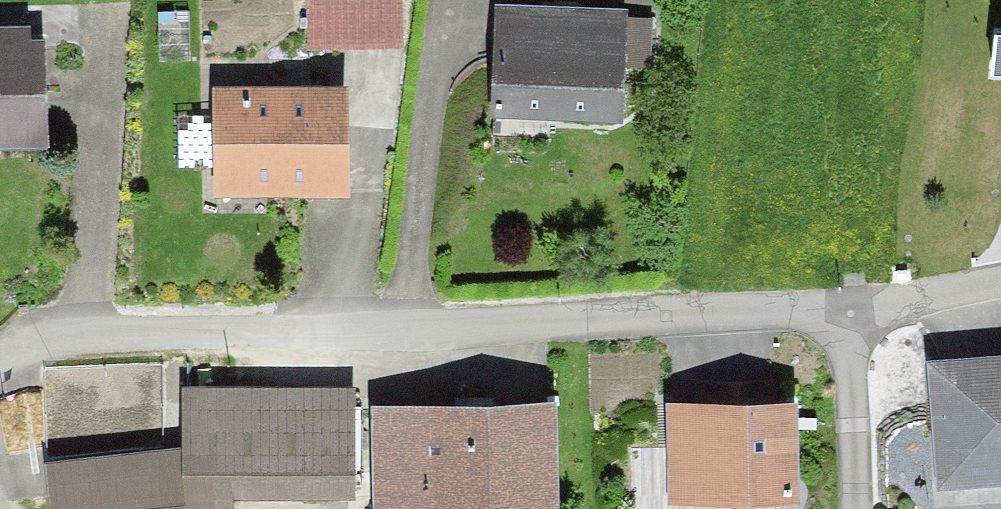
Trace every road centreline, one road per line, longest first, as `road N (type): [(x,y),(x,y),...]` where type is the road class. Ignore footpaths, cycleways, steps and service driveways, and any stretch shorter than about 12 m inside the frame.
road 1 (residential): [(850,325),(16,352),(0,361)]
road 2 (residential): [(845,508),(850,325)]
road 3 (residential): [(1000,290),(850,325)]

